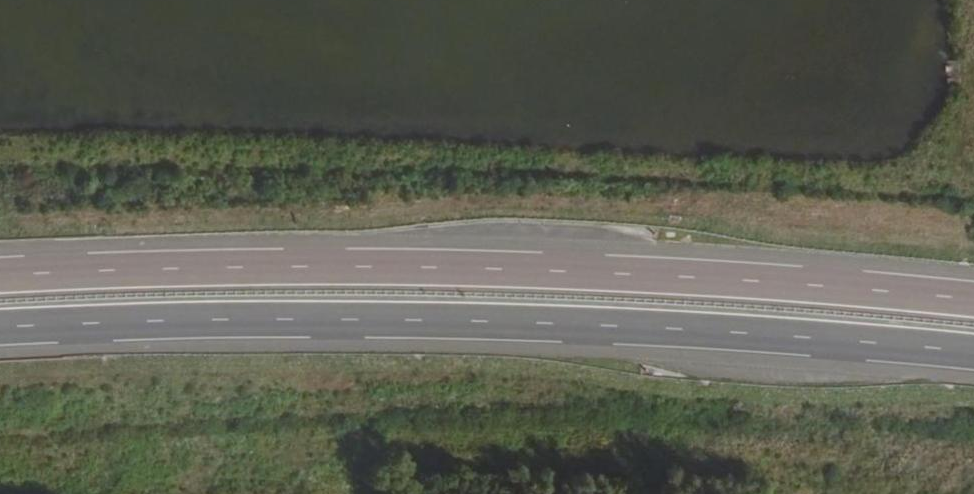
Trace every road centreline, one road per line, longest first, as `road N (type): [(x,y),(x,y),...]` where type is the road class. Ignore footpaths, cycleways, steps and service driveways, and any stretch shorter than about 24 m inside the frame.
road 1 (motorway): [(0,330),(419,322),(748,335),(973,355)]
road 2 (motorway): [(973,297),(420,266),(0,274)]

